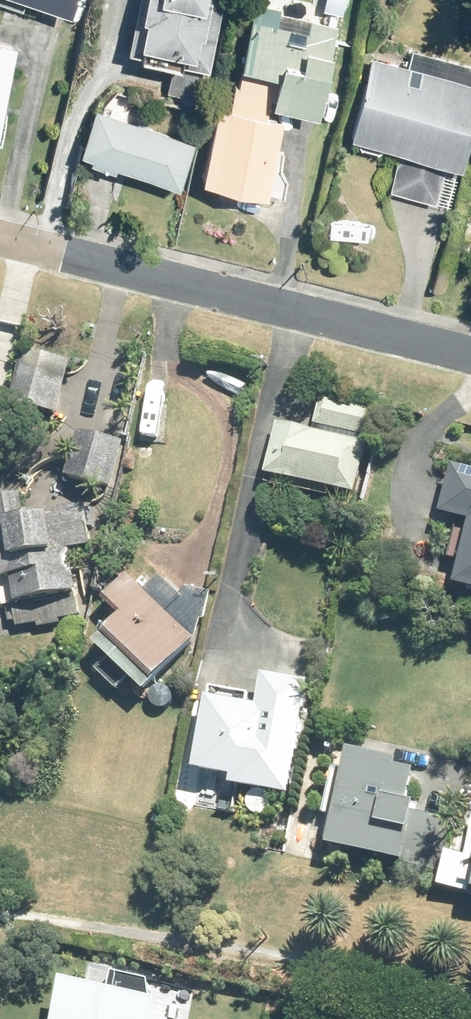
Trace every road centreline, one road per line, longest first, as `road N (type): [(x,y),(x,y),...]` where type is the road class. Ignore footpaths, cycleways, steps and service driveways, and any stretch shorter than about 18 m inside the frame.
road 1 (residential): [(0,237),(470,356)]

